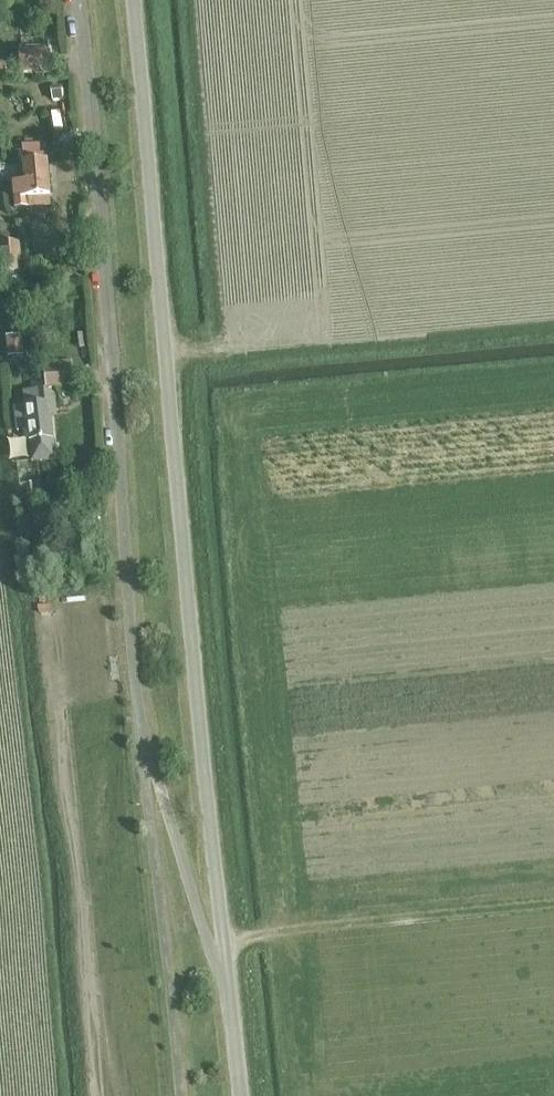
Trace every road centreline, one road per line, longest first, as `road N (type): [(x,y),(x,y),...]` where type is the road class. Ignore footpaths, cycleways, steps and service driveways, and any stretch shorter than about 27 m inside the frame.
road 1 (unclassified): [(225,988),(136,0)]
road 2 (unclassified): [(136,712),(76,0)]
road 3 (unclassified): [(178,1095),(136,712)]
road 4 (unclassified): [(225,988),(136,712)]

